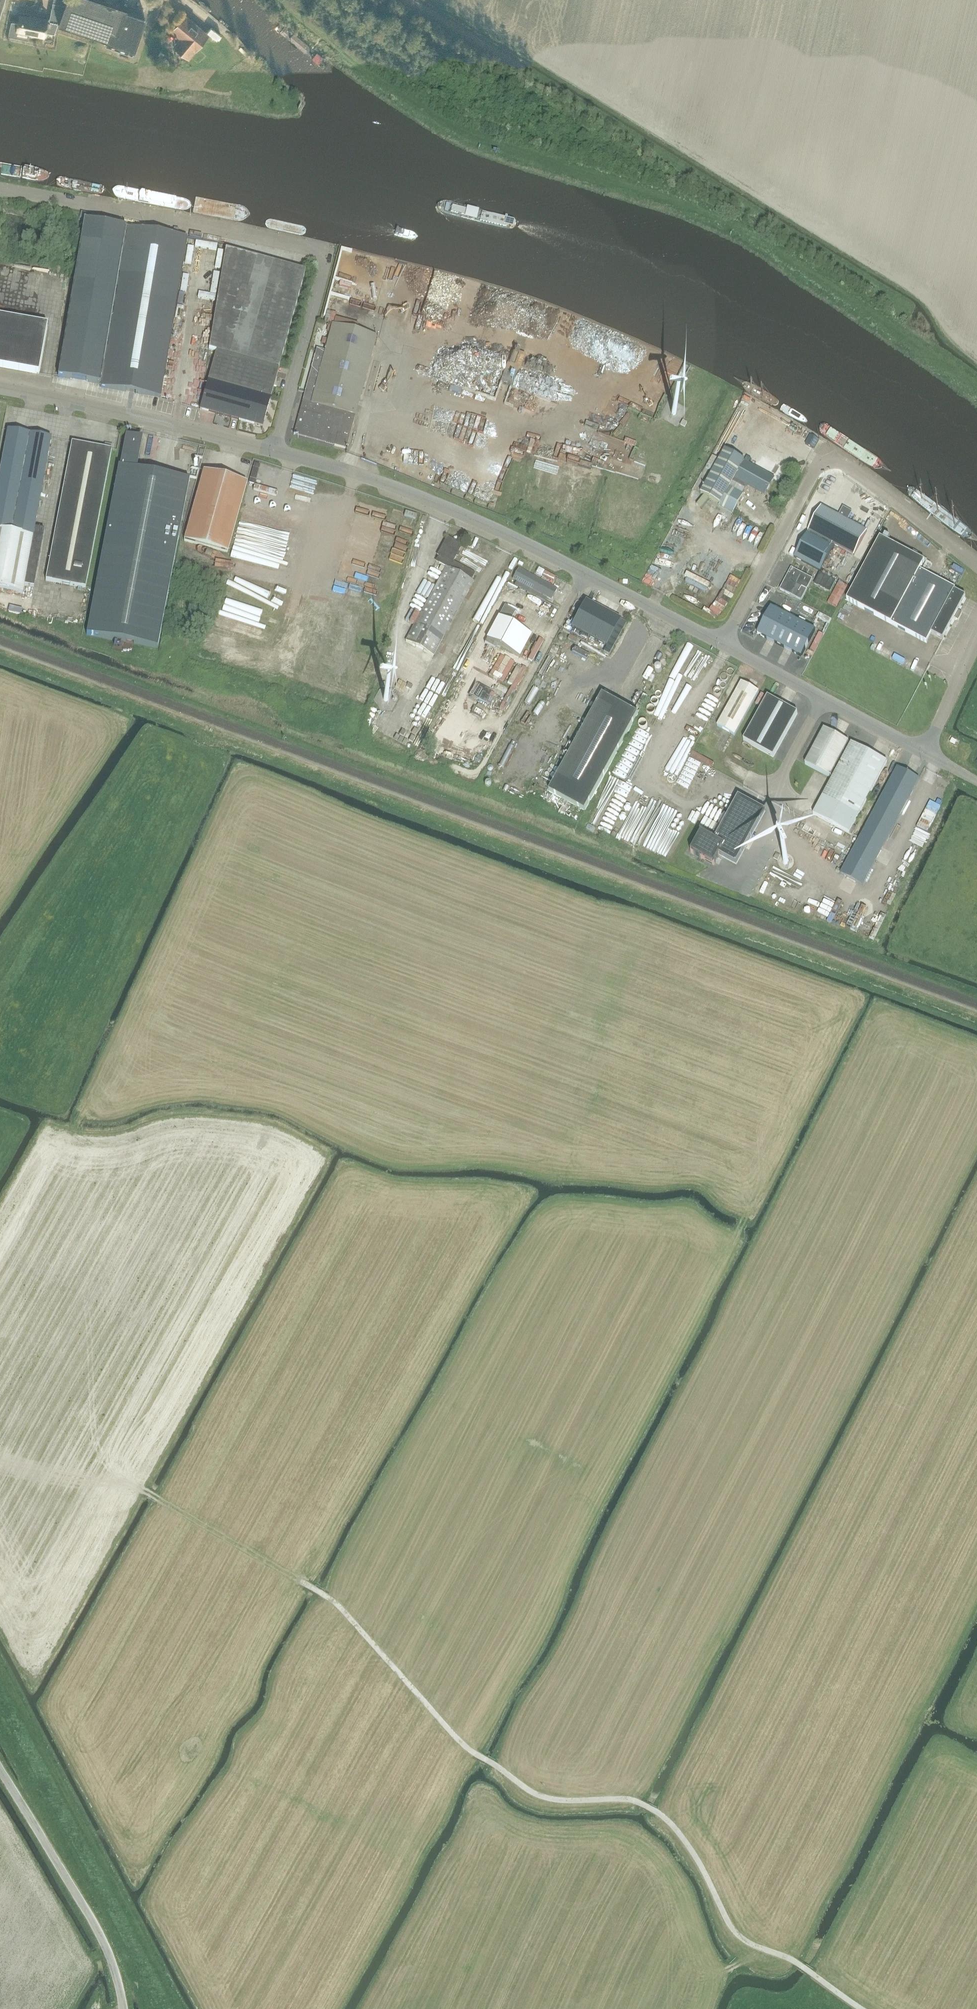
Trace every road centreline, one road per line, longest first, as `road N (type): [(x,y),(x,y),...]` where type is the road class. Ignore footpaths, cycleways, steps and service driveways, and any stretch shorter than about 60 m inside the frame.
road 1 (track): [(862,2008),(732,1929),(687,1842),(656,1811),(626,1799),(554,1799),(526,1788),(458,1740),(335,1602),(298,1580)]
road 2 (unclassified): [(274,450),(320,262),(294,247),(219,230),(0,188)]
road 3 (unclassified): [(722,644),(473,518),(274,450)]
road 4 (unclassified): [(722,644),(825,456),(976,566)]
road 5 (unclassified): [(274,450),(0,387)]
road 6 (unclassified): [(123,2008),(98,1931),(0,1771)]
road 7 (unclassified): [(976,640),(925,752)]

